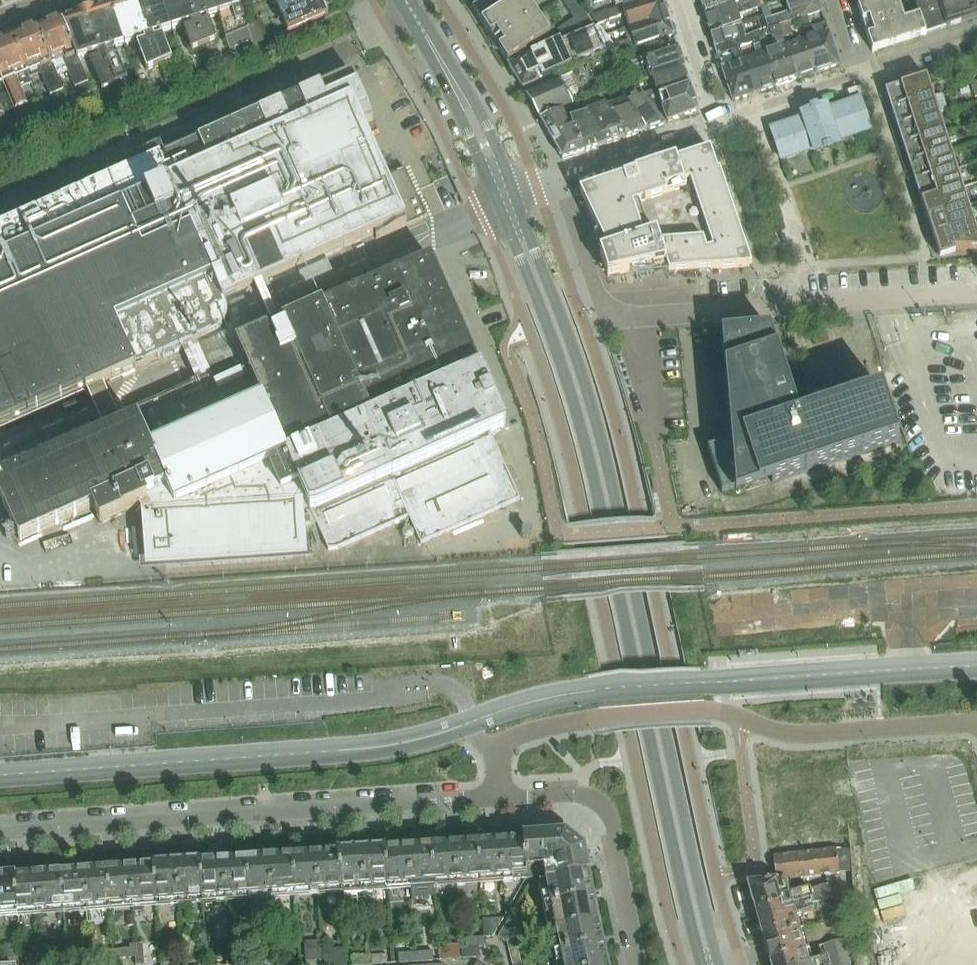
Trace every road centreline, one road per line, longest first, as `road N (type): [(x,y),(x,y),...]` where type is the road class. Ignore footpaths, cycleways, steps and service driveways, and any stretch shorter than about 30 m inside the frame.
road 1 (secondary): [(718,964),(598,429),(515,196)]
road 2 (secondary): [(498,204),(582,433),(702,964)]
road 3 (residential): [(500,799),(498,759),(506,744),(570,723),(719,712),(797,735),(976,722)]
road 4 (residential): [(500,799),(0,832)]
road 5 (residential): [(608,319),(976,291)]
road 6 (residential): [(500,799),(583,796),(605,810),(642,964)]
road 7 (residential): [(558,178),(717,122)]
road 8 (secondary): [(515,196),(476,104),(443,66)]
road 9 (residential): [(608,319),(558,178)]
road 10 (secondary): [(443,66),(498,204)]
road 11 (residential): [(717,122),(857,73)]
road 12 (residential): [(717,122),(676,0)]
road 13 (residential): [(857,73),(976,32)]

